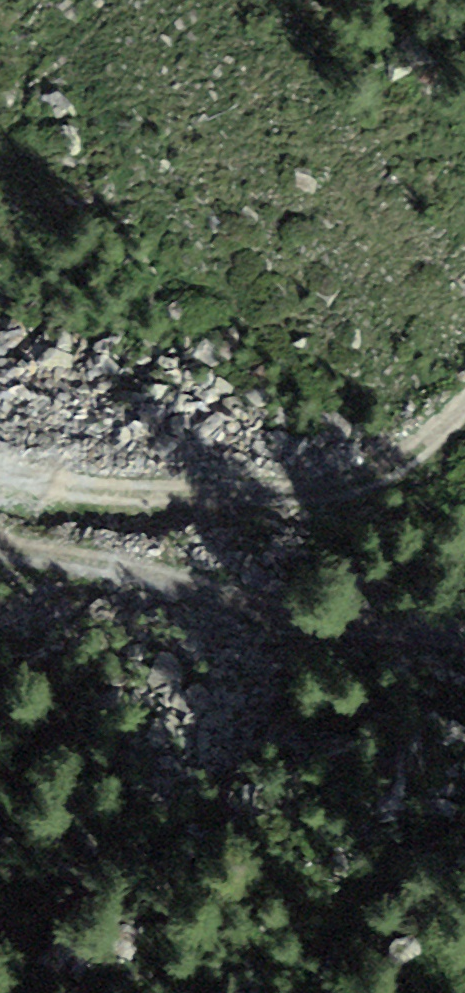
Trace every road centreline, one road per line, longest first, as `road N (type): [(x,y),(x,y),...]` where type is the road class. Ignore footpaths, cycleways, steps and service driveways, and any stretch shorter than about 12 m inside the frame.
road 1 (track): [(464,411),(362,475),(267,494),(44,485),(0,476)]
road 2 (track): [(0,555),(161,578),(323,621),(464,633)]

